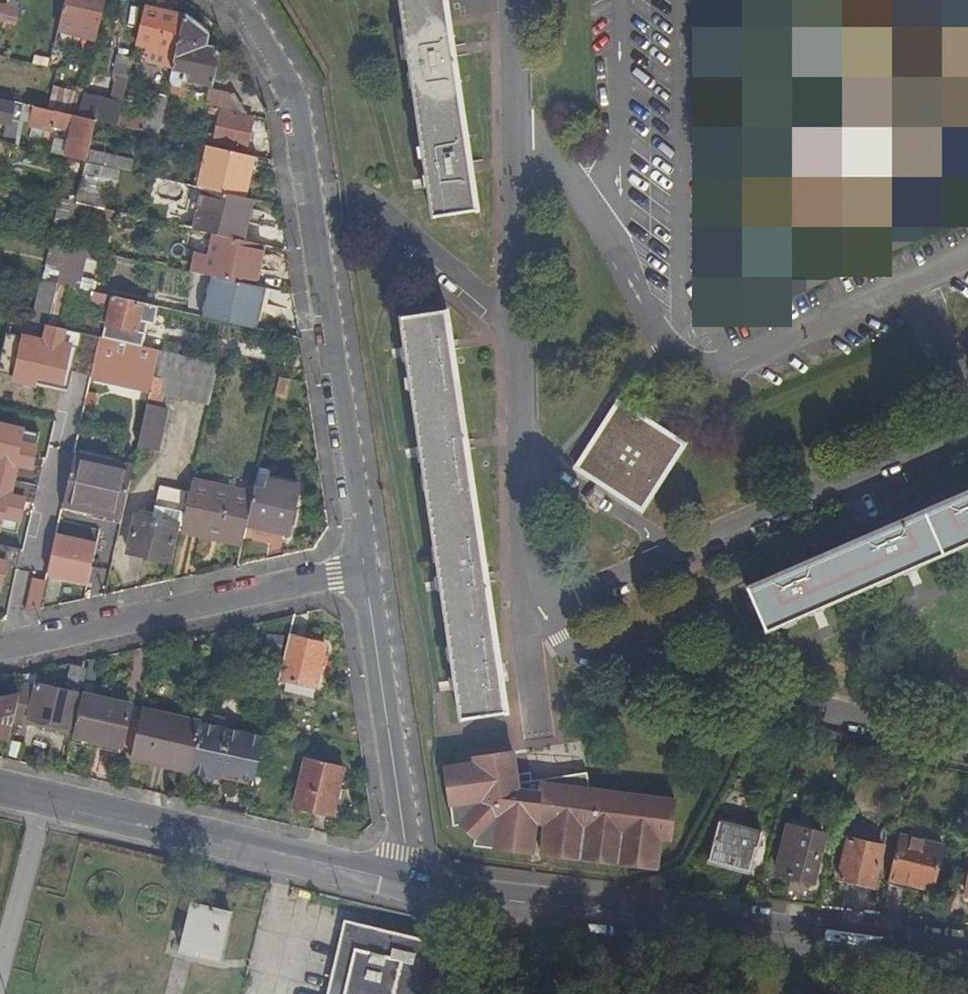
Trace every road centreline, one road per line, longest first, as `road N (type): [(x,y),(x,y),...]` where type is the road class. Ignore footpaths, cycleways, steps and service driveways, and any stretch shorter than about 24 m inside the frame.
road 1 (residential): [(354,573),(295,120),(275,63),(230,0)]
road 2 (residential): [(967,954),(406,888)]
road 3 (residential): [(530,608),(563,638),(967,743)]
road 4 (residential): [(406,888),(0,789)]
road 5 (residential): [(0,652),(354,573)]
road 6 (residential): [(516,321),(513,0)]
road 7 (residential): [(406,888),(354,573)]
road 8 (residential): [(967,423),(679,559)]
road 9 (residential): [(357,200),(516,321)]
road 10 (residential): [(679,559),(520,450)]
road 11 (residential): [(530,608),(520,450)]
road 12 (residential): [(679,559),(602,591),(530,608)]
road 13 (residential): [(520,450),(516,321)]

